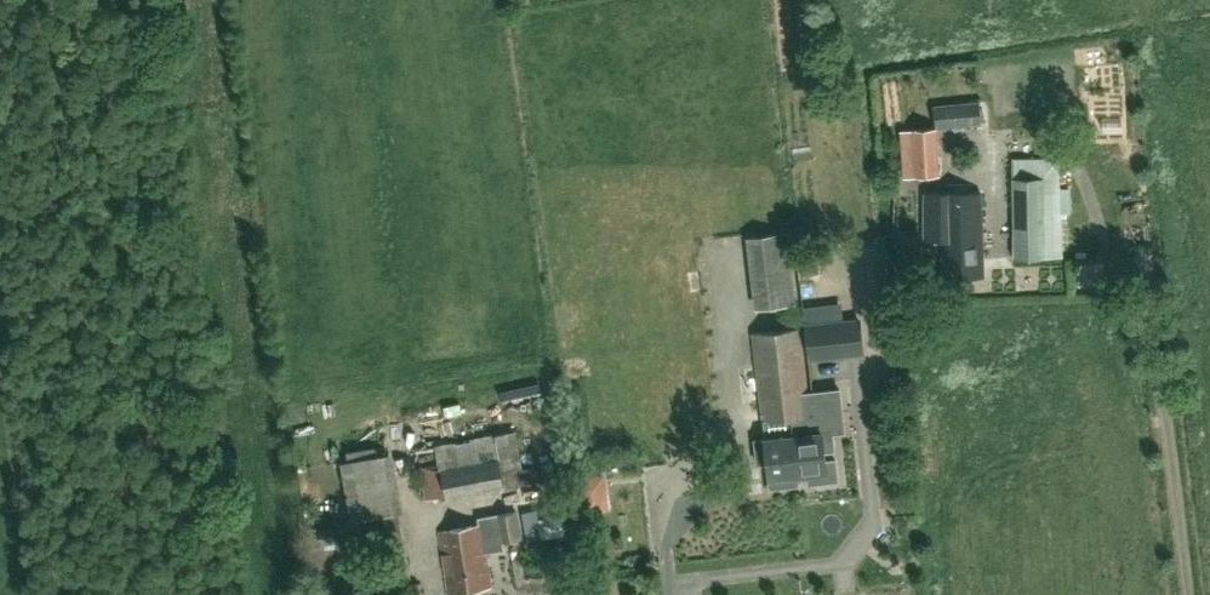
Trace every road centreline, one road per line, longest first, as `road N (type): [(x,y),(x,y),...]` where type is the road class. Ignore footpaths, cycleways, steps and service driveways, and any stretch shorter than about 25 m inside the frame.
road 1 (track): [(1186,594),(1162,387),(1083,170)]

